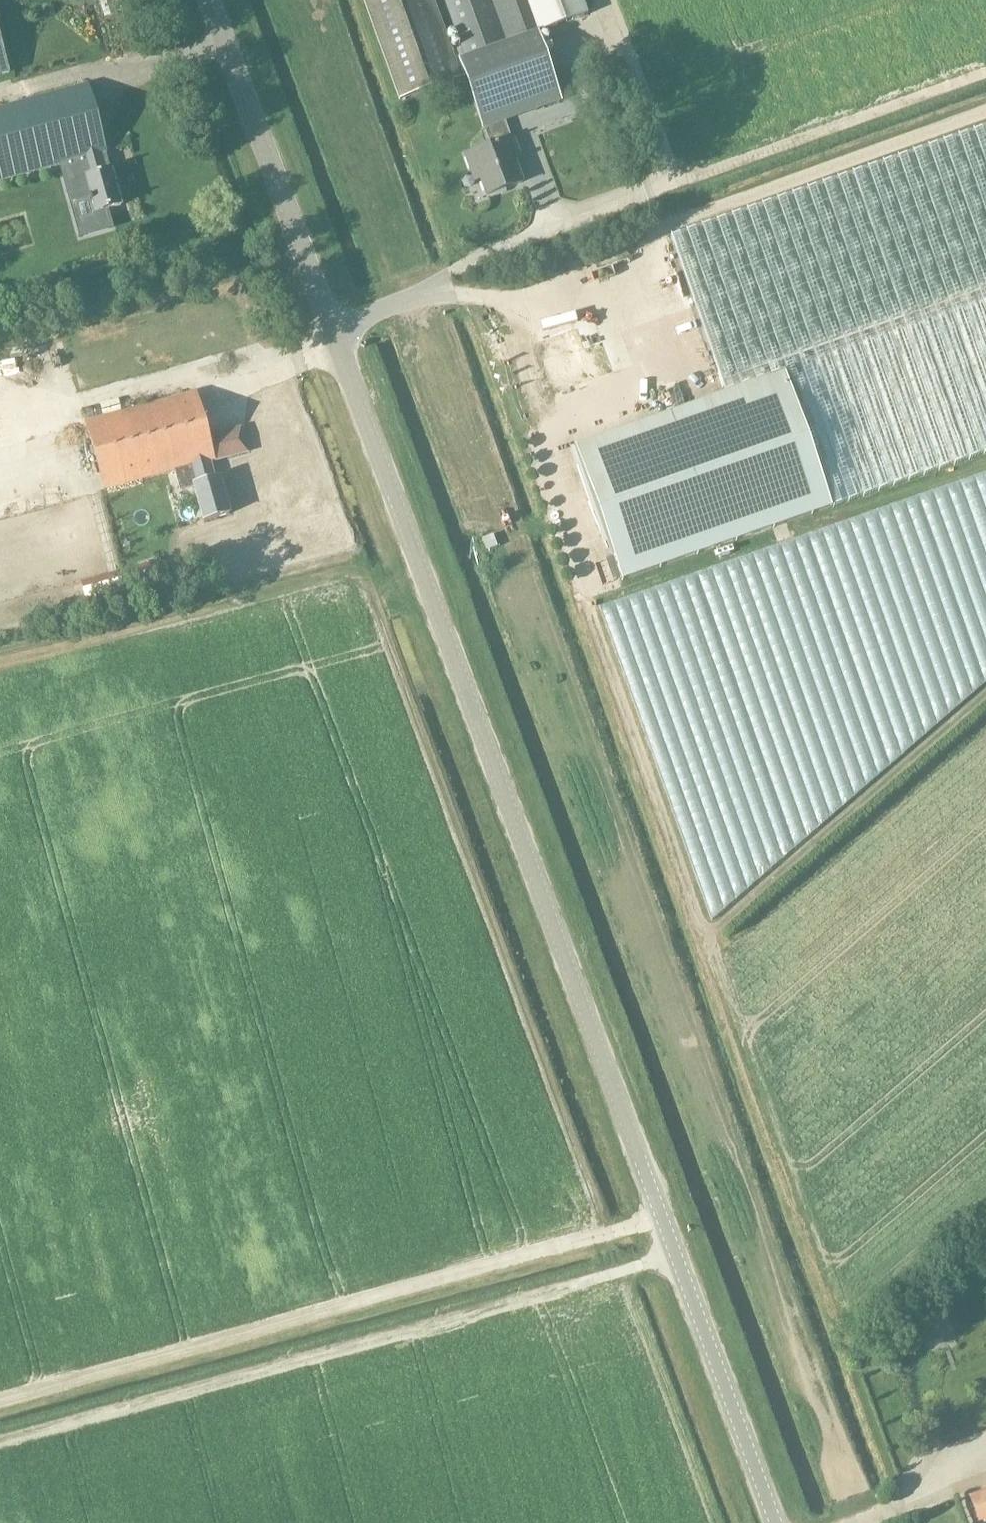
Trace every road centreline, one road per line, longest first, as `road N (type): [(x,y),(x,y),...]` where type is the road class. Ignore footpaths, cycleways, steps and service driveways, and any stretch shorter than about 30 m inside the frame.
road 1 (secondary): [(775,1522),(208,0)]

